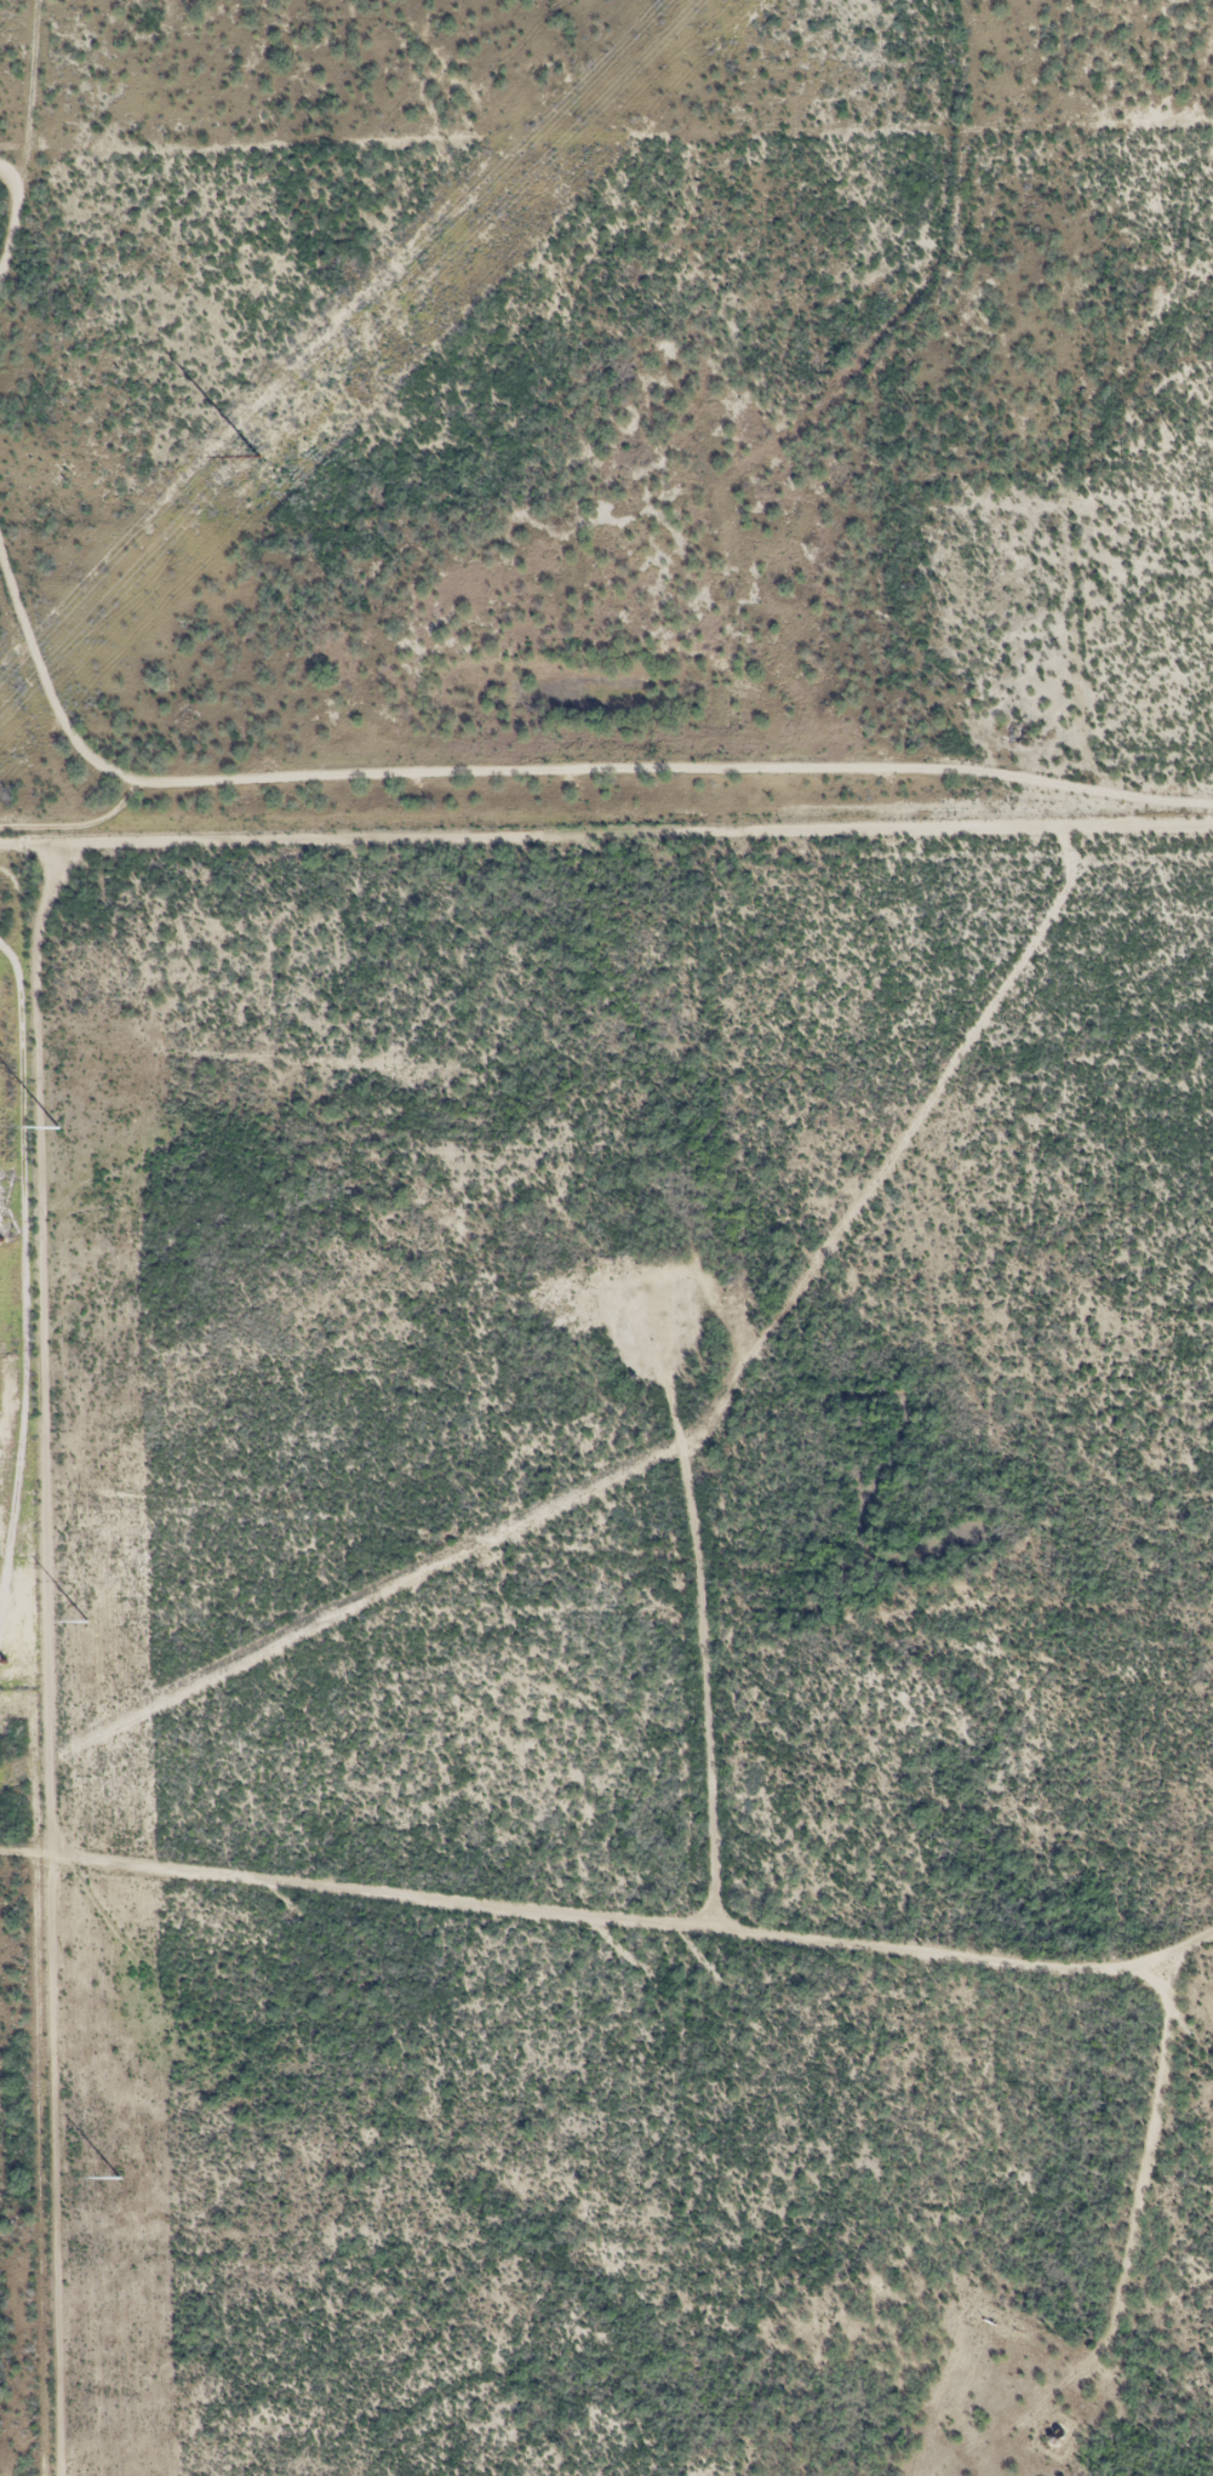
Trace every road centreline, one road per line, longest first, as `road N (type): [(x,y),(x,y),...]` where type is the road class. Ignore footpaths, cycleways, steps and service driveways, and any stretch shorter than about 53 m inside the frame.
road 1 (residential): [(1212,806),(52,754),(17,719),(0,627)]
road 2 (residential): [(1212,1992),(0,1862)]
road 3 (residential): [(0,303),(38,0)]

